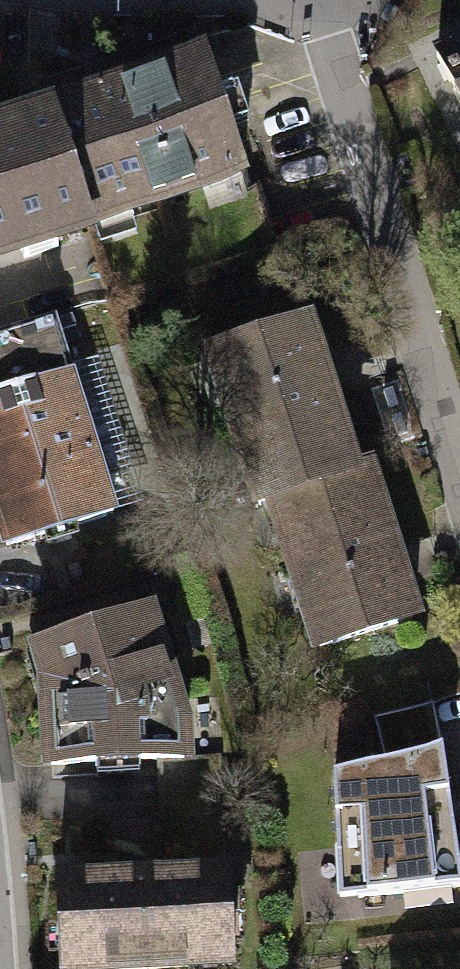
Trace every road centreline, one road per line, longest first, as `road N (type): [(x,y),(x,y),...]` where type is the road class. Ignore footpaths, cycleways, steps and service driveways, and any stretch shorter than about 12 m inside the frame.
road 1 (residential): [(314,0),(459,471)]

